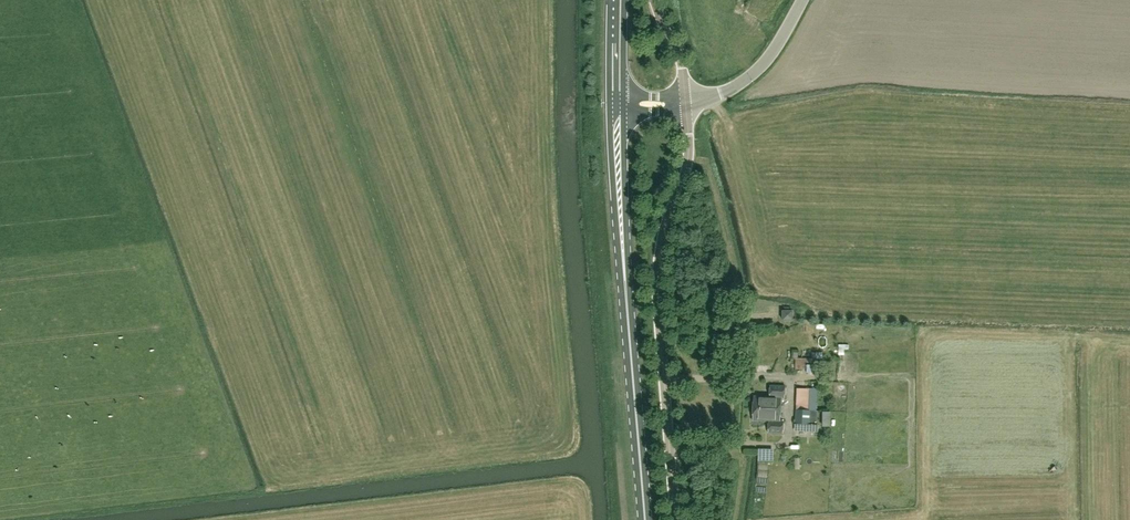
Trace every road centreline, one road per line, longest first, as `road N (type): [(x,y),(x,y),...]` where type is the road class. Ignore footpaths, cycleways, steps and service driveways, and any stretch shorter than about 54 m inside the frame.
road 1 (unclassified): [(675,519),(657,268),(689,158),(688,103)]
road 2 (primary): [(645,519),(613,105)]
road 3 (tertiary): [(802,0),(756,72),(688,103)]

